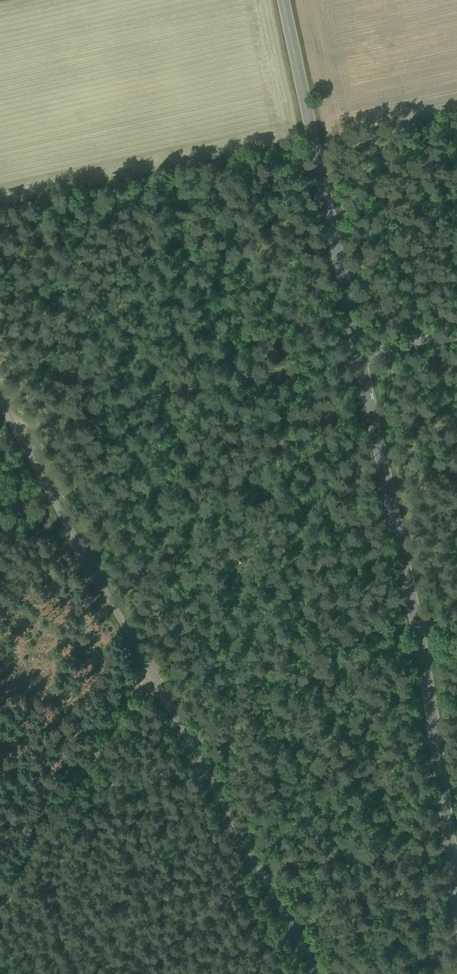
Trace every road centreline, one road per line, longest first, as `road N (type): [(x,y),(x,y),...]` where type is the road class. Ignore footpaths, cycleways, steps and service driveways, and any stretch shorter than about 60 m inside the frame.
road 1 (unclassified): [(0,406),(316,973)]
road 2 (track): [(456,615),(150,672),(0,906)]
road 3 (unclassified): [(360,352),(416,623),(456,888)]
road 4 (unclassified): [(281,0),(360,352)]
road 5 (track): [(11,427),(360,352)]

